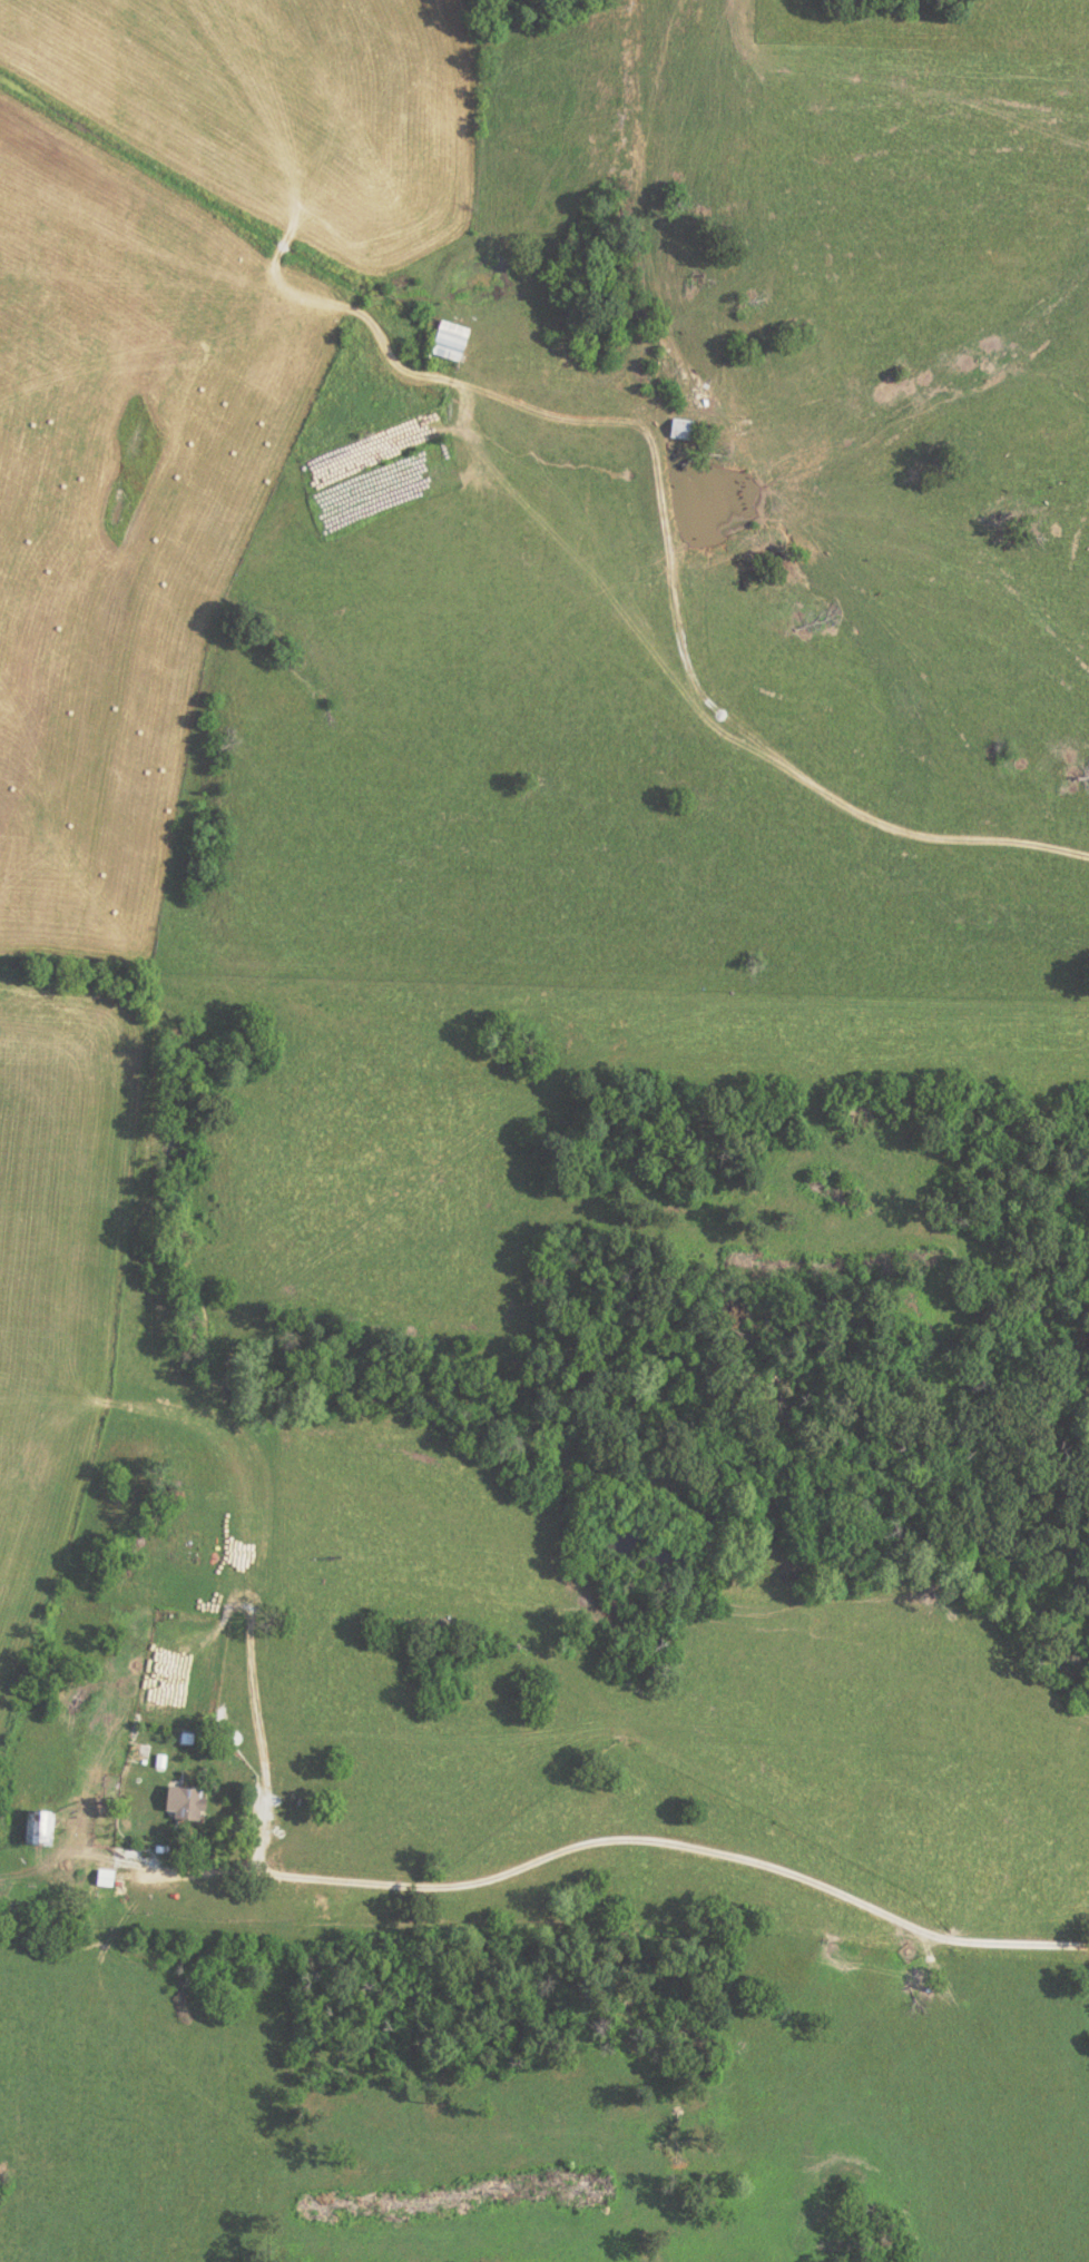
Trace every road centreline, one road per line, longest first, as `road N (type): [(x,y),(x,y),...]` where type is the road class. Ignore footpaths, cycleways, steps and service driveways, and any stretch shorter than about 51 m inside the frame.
road 1 (residential): [(635,415),(645,250),(631,187),(633,0)]

